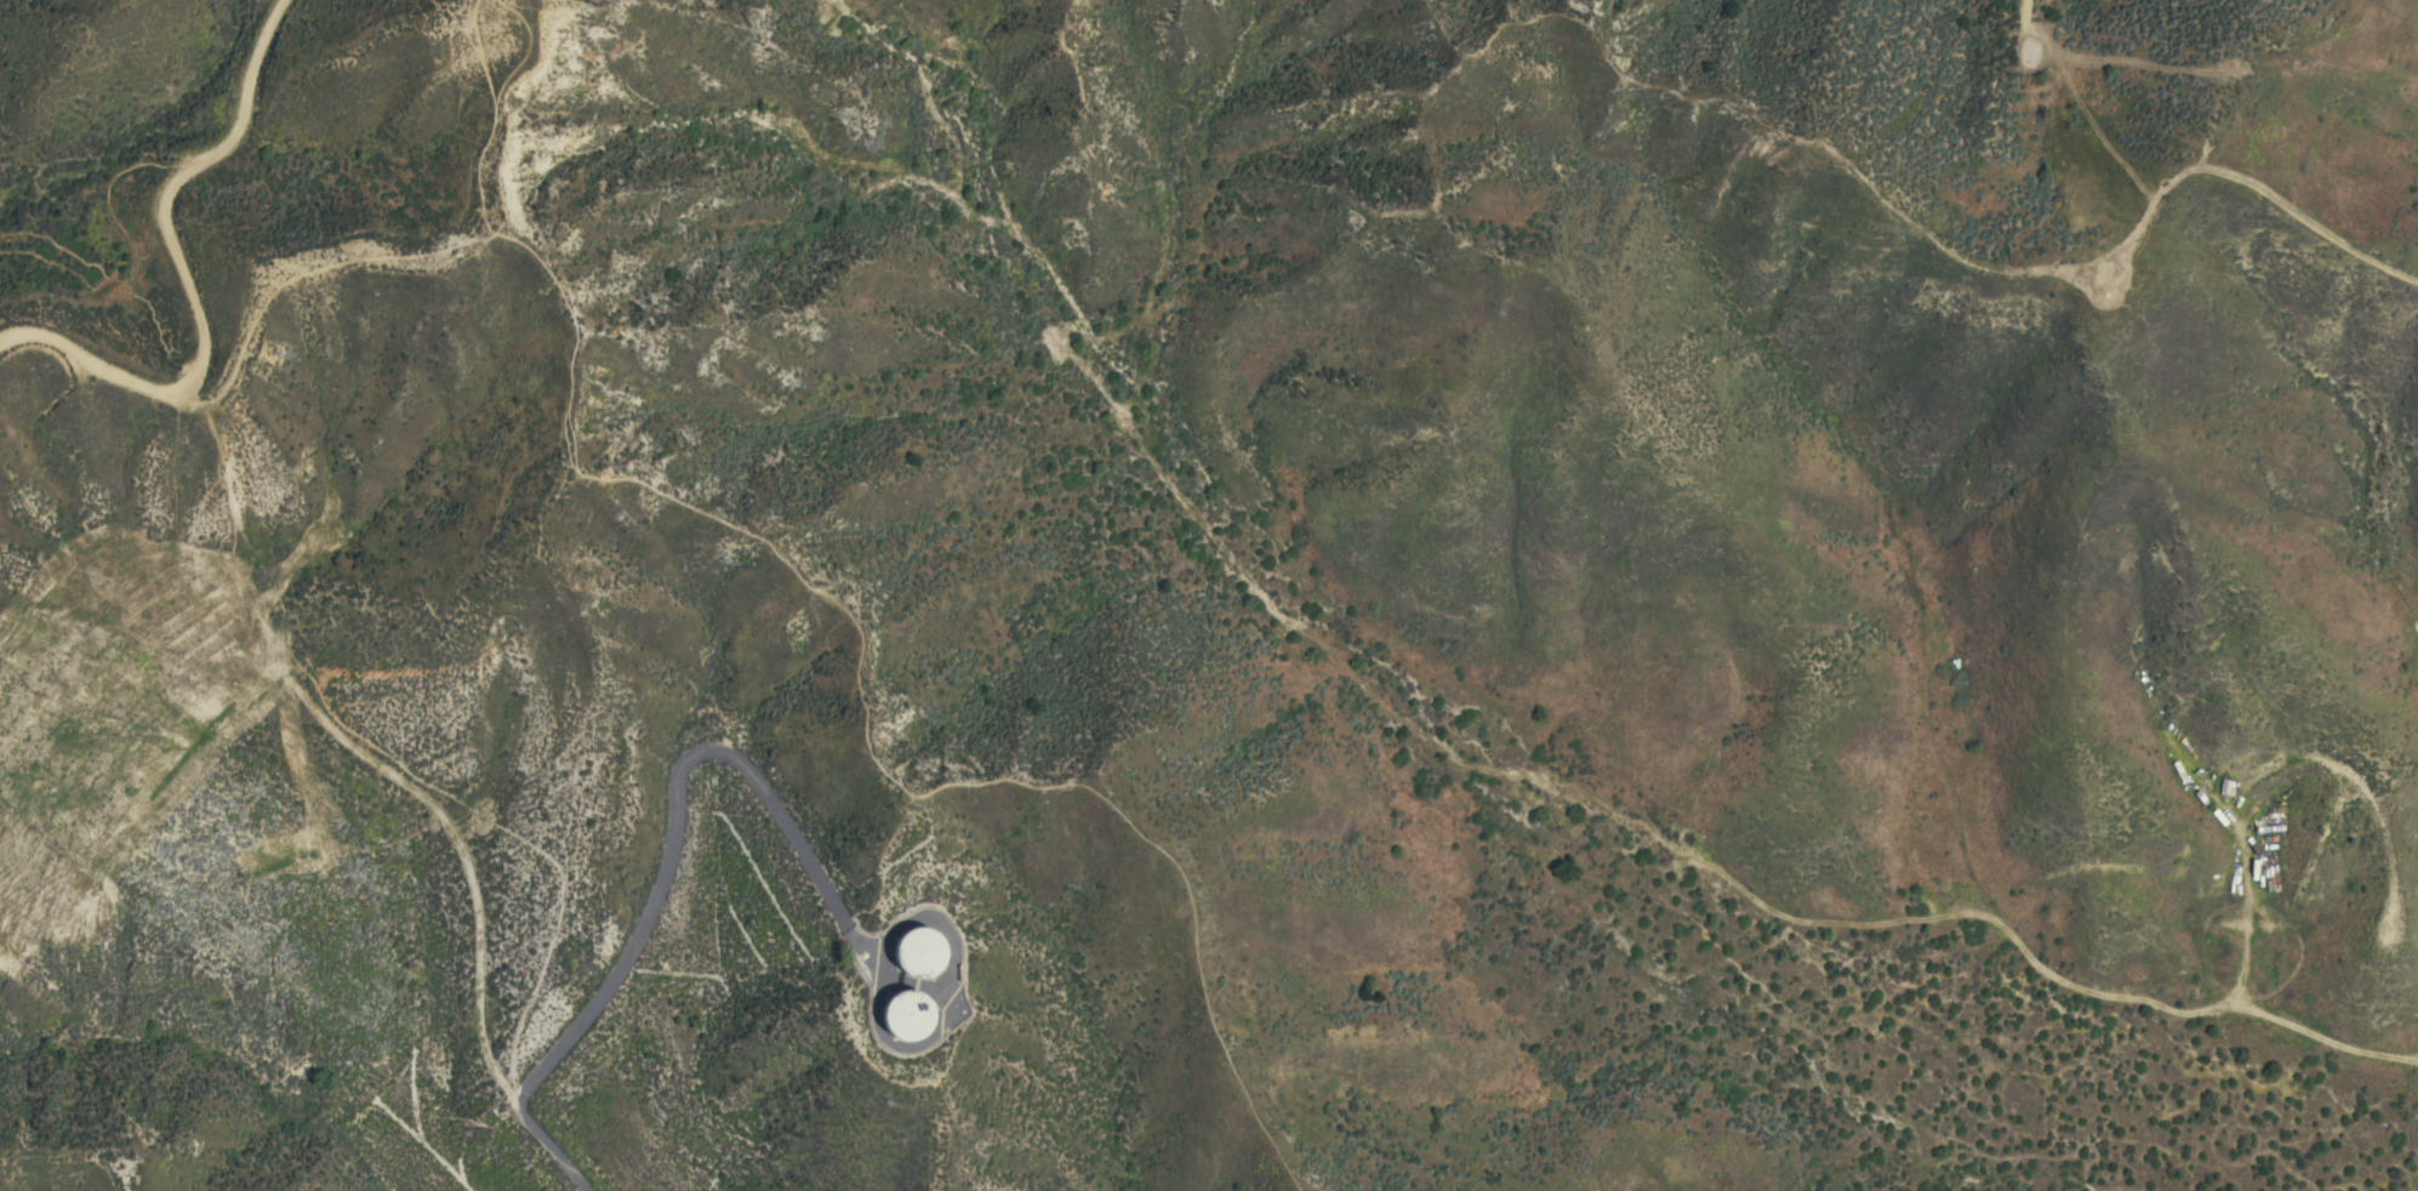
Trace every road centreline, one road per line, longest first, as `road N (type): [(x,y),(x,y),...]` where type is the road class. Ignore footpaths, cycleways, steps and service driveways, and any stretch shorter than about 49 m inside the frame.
road 1 (track): [(281,0),(253,47),(229,139),(167,186),(159,205),(203,335),(188,383),(153,392),(39,336),(0,342)]
road 2 (track): [(2417,1063),(2344,1049),(2289,1027),(2240,991),(2253,811)]

